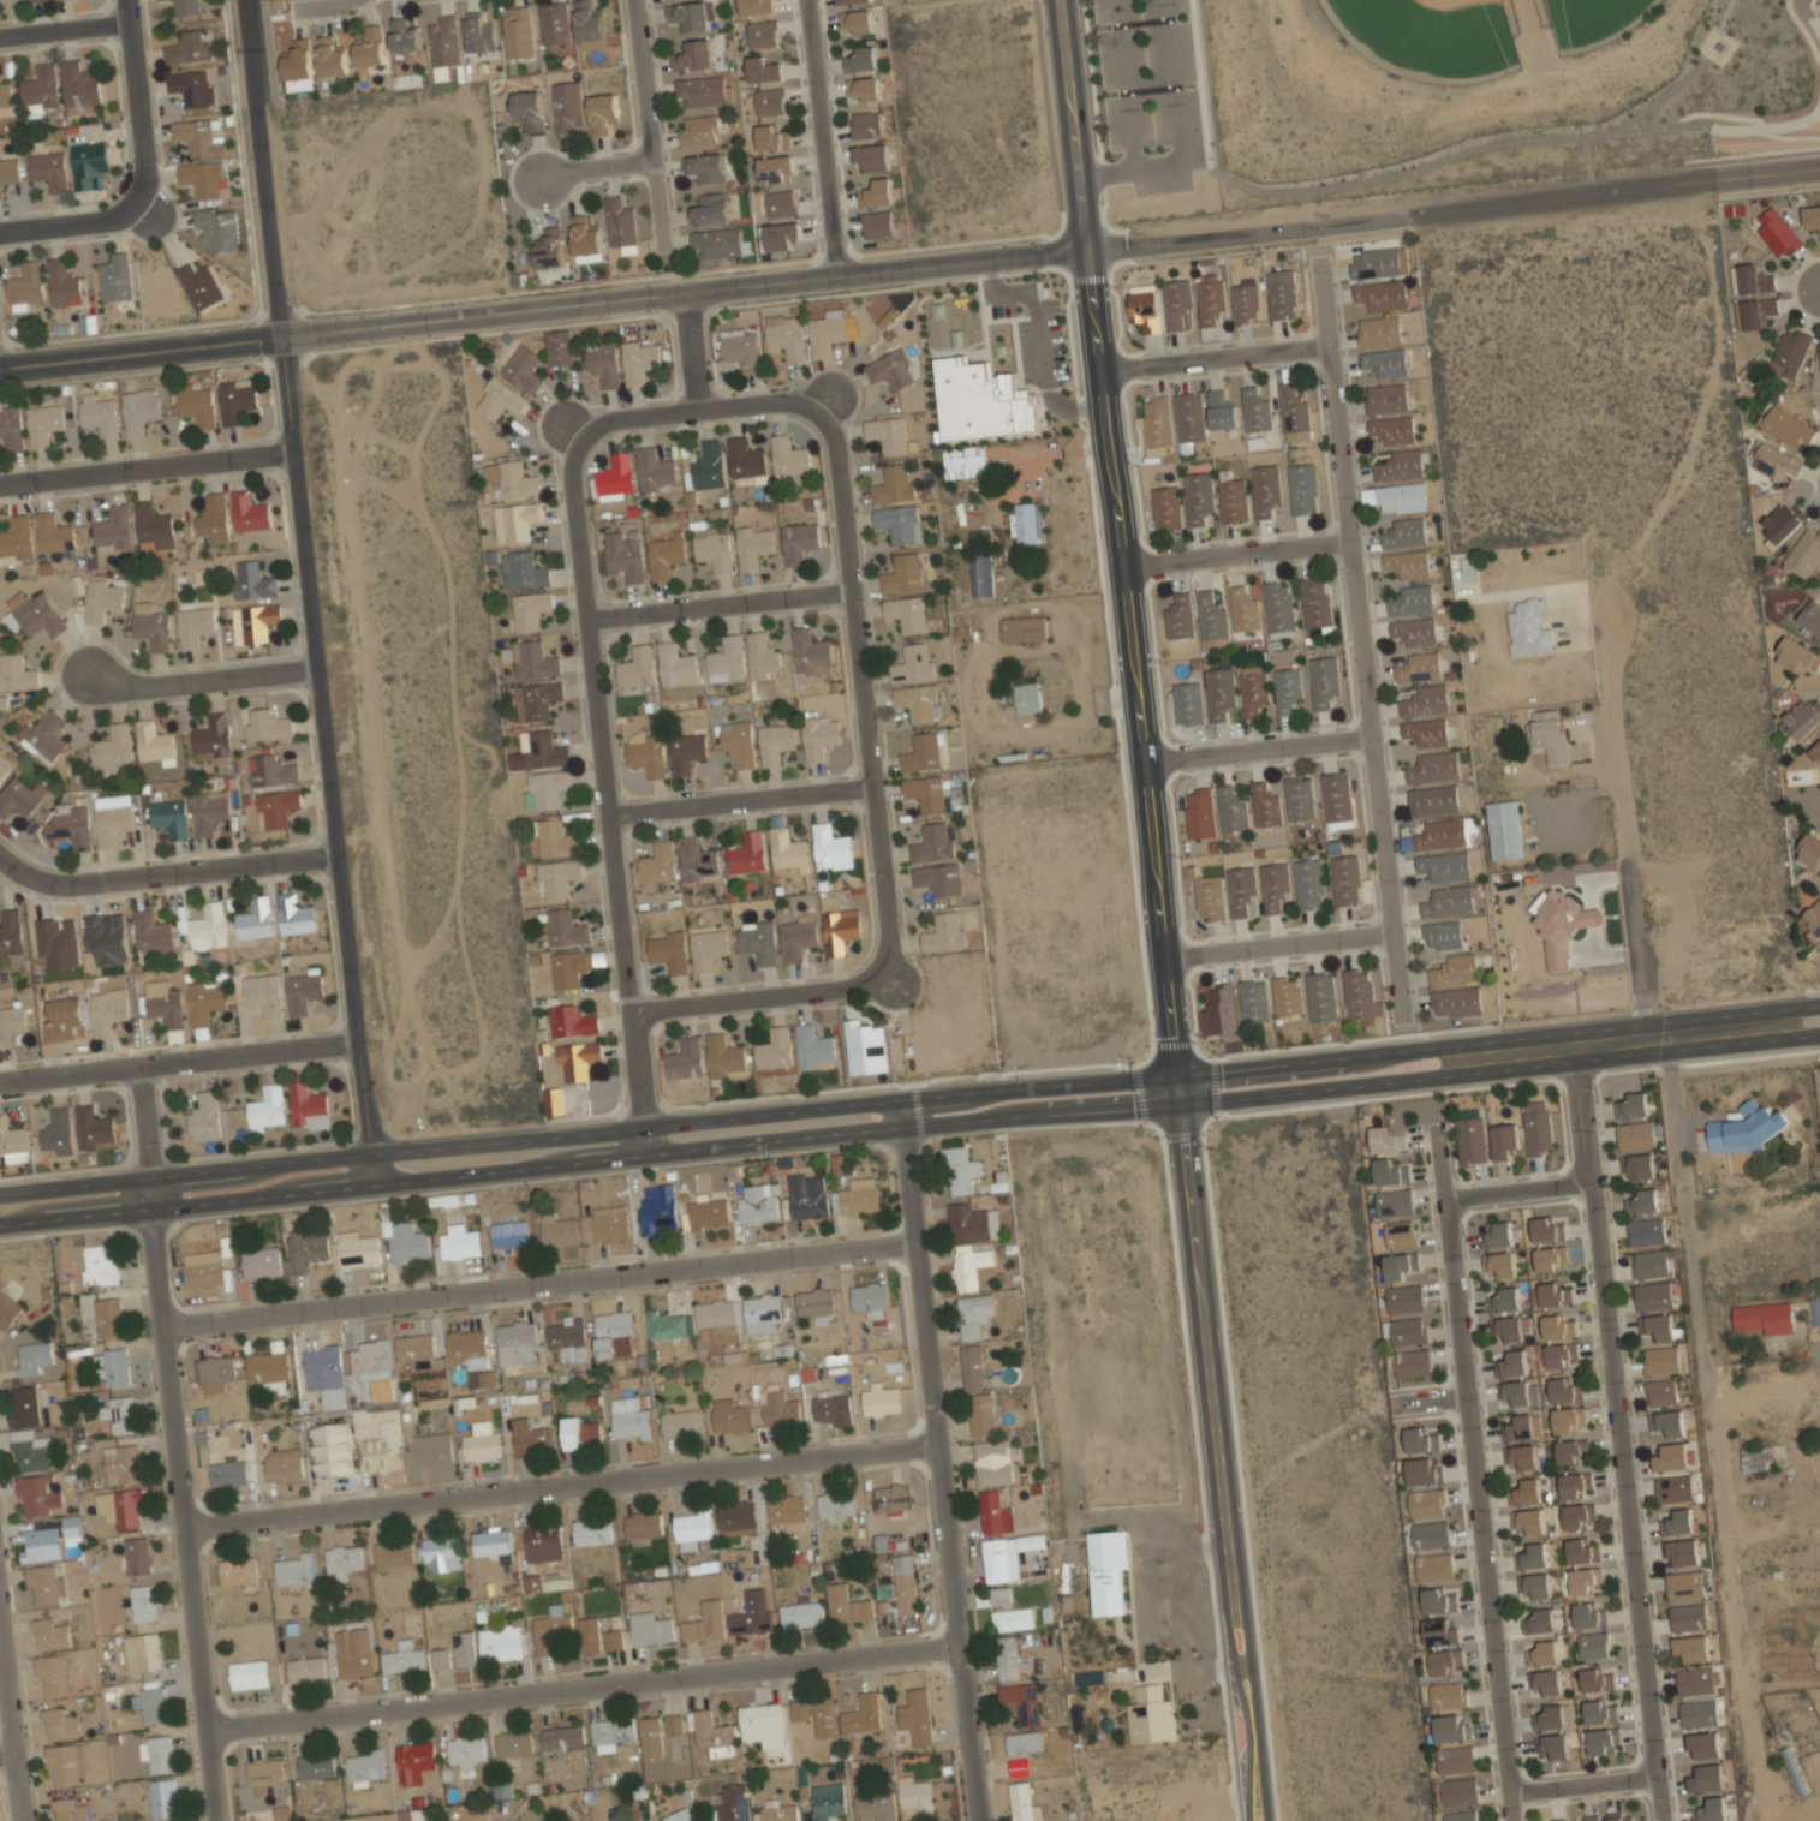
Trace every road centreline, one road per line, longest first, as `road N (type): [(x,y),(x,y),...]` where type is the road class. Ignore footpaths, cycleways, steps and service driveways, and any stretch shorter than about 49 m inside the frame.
road 1 (tertiary): [(0,366),(1819,167)]
road 2 (tertiary): [(0,1227),(1819,1037)]
road 3 (tertiary): [(1819,1006),(0,1195)]
road 4 (tertiary): [(1253,1793),(1059,0)]
road 5 (tertiary): [(248,0),(287,447),(376,1186)]
road 6 (residential): [(1771,1805),(1747,1704),(1667,1053),(1646,1025)]
road 7 (residential): [(1573,1034),(1661,1820)]
road 8 (residential): [(1325,263),(1408,1020)]
road 9 (residential): [(956,1646),(203,1724)]
road 10 (residential): [(931,1445),(185,1526)]
road 11 (residential): [(913,1238),(168,1327)]
road 12 (residential): [(652,1156),(579,458),(599,420)]
road 13 (residential): [(899,1100),(968,1820)]
road 14 (residential): [(1436,1135),(1514,1820)]
road 15 (residential): [(149,1178),(215,1820)]
road 16 (residential): [(889,948),(895,917),(841,430),(823,404)]
road 17 (residential): [(1646,1025),(1606,599)]
road 18 (residential): [(358,1044),(0,1080)]
road 19 (residential): [(334,850),(50,872),(0,844)]
road 20 (residential): [(287,447),(0,481)]
road 21 (residential): [(837,274),(808,0)]
road 22 (residential): [(632,1008),(858,975),(889,948)]
road 23 (residential): [(593,609),(859,580)]
road 24 (residential): [(615,805),(879,776)]
road 25 (residential): [(638,0),(663,244)]
road 26 (residential): [(1099,371),(1335,352)]
road 27 (residential): [(1123,566),(1356,545)]
road 28 (residential): [(1144,760),(1377,739)]
road 29 (residential): [(1168,954),(1398,931)]
road 30 (residential): [(316,658),(88,688)]
road 31 (residential): [(823,404),(794,392),(628,408),(599,420)]
road 32 (residential): [(143,215),(127,0)]
road 33 (residential): [(0,1636),(20,1820)]
road 34 (residential): [(1511,1795),(1657,1777)]
road 35 (residential): [(1444,1204),(1589,1186)]
road 36 (residential): [(0,233),(143,215)]
road 37 (residential): [(0,38),(130,24)]

